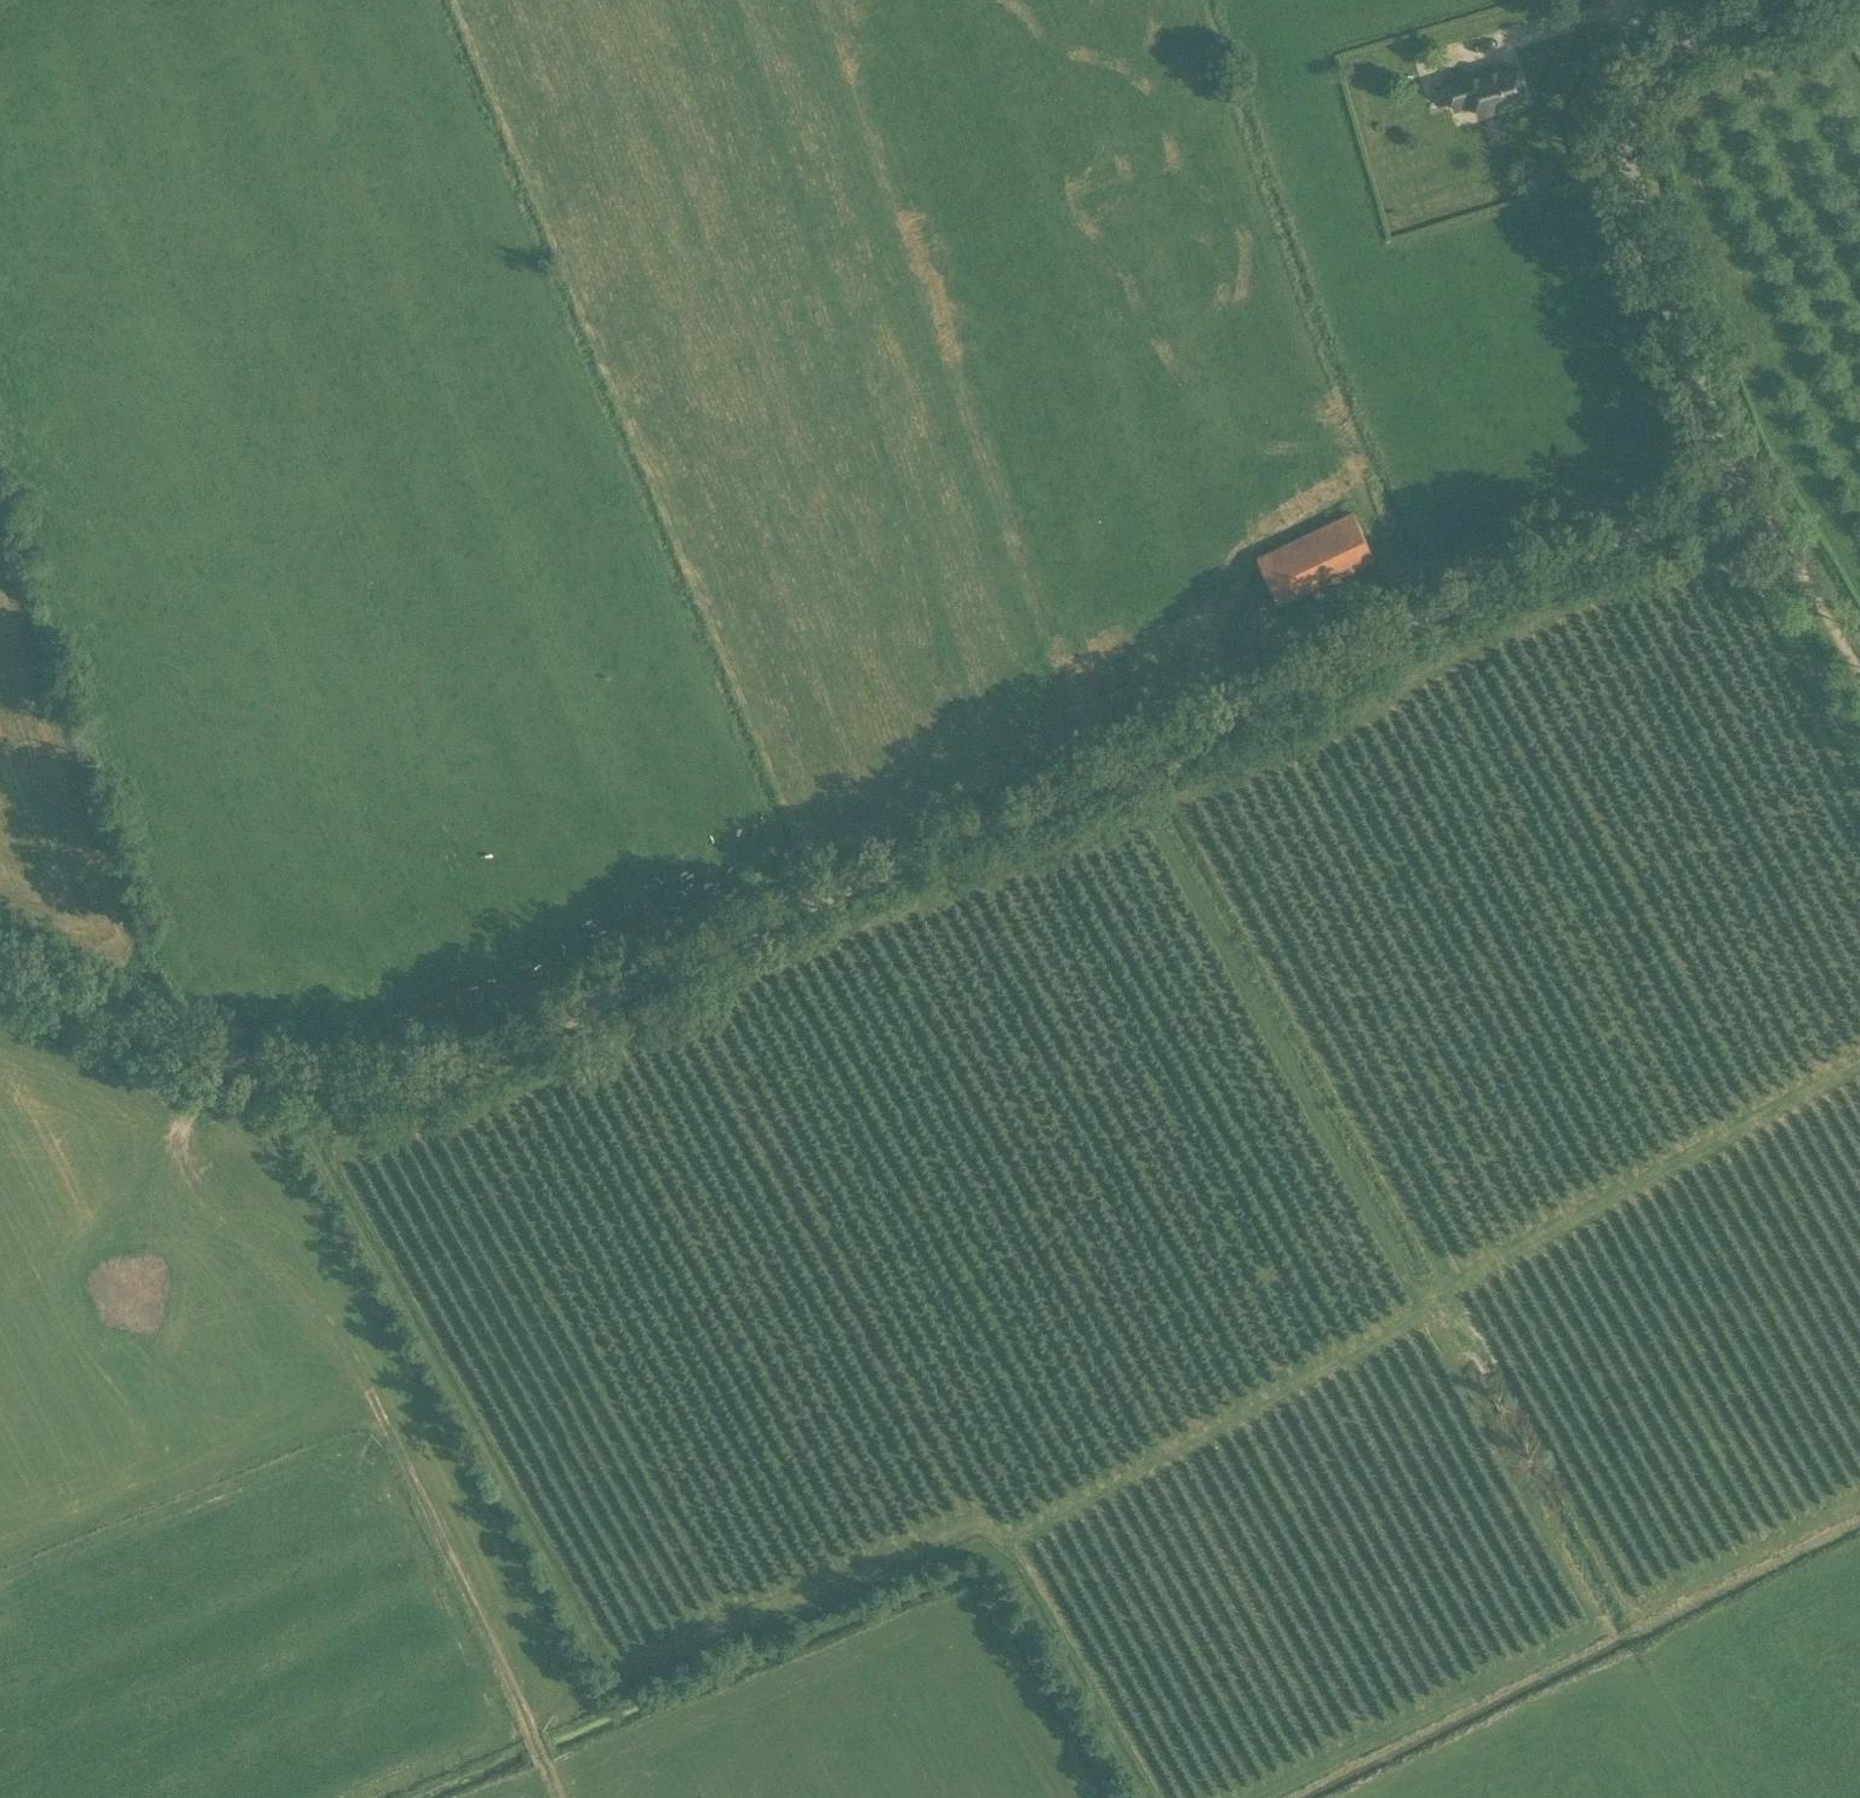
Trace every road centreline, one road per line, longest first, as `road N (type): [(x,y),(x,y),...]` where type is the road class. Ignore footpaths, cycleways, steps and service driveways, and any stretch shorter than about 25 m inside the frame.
road 1 (unclassified): [(0,963),(218,1051),(326,1075),(459,1062),(1686,504),(1702,466),(1702,439),(1631,223),(1618,115),(1627,73)]
road 2 (unclassified): [(1627,73),(1770,0)]

